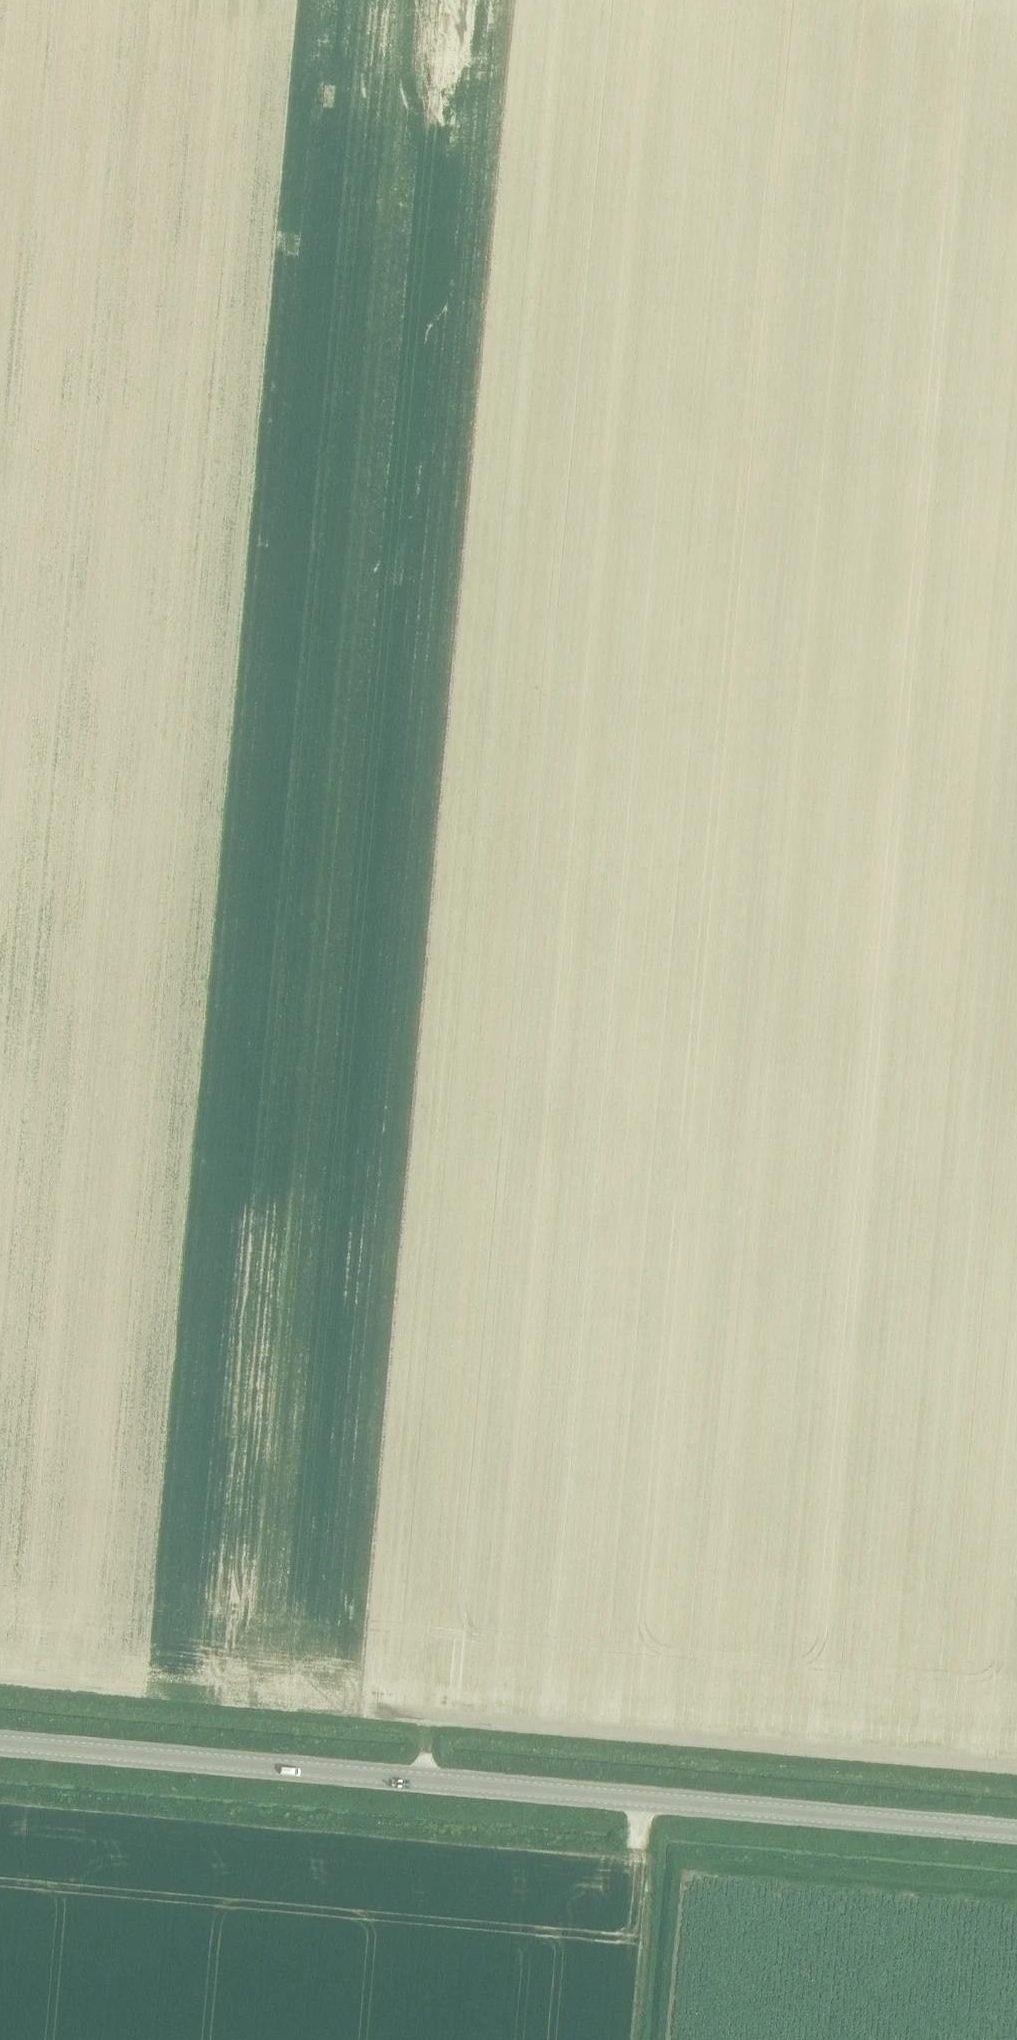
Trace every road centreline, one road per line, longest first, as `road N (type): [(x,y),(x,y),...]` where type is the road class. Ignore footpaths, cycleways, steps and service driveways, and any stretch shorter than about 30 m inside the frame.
road 1 (secondary): [(1016,1833),(0,1742)]

